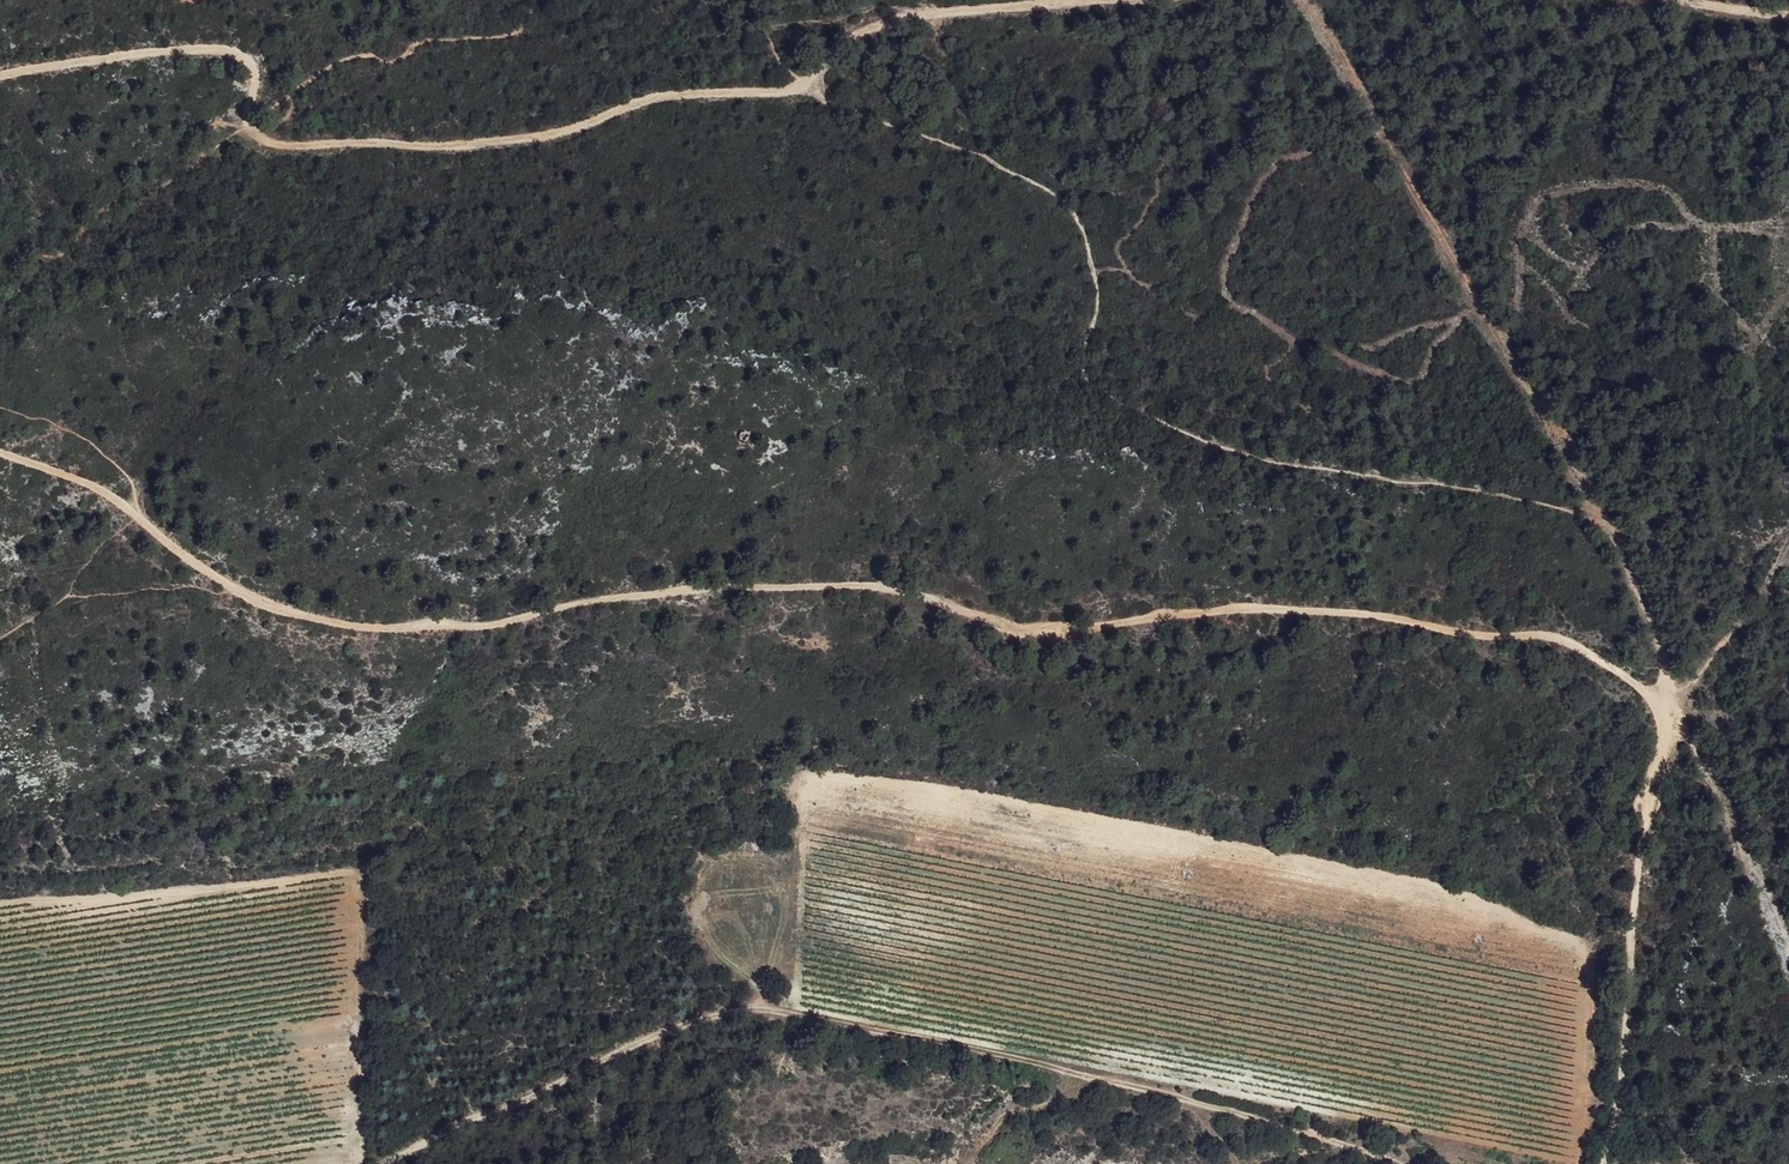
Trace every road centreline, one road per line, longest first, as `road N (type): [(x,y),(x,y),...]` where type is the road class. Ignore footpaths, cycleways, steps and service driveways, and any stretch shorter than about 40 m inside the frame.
road 1 (track): [(0,450),(102,485),(235,589),(314,618),(401,630),(479,625),(598,599),(761,587),(891,587),(1056,629),(1280,608),(1395,614),(1479,633),(1554,637),(1672,711)]
road 2 (track): [(1143,0),(903,17),(841,49),(800,91),(664,96),(575,132),(454,146),(296,148),(259,136),(249,115),(265,85),(255,57),(210,48),(0,76)]
road 3 (track): [(405,1163),(438,1138),(710,1012),(760,1006),(1208,1099),(1399,1163)]
road 4 (track): [(1672,711),(1670,661),(1649,585),(1425,211),(1316,0)]
road 5 (track): [(1614,1163),(1629,1108),(1652,789),(1672,711)]
road 6 (track): [(1788,960),(1670,661)]

